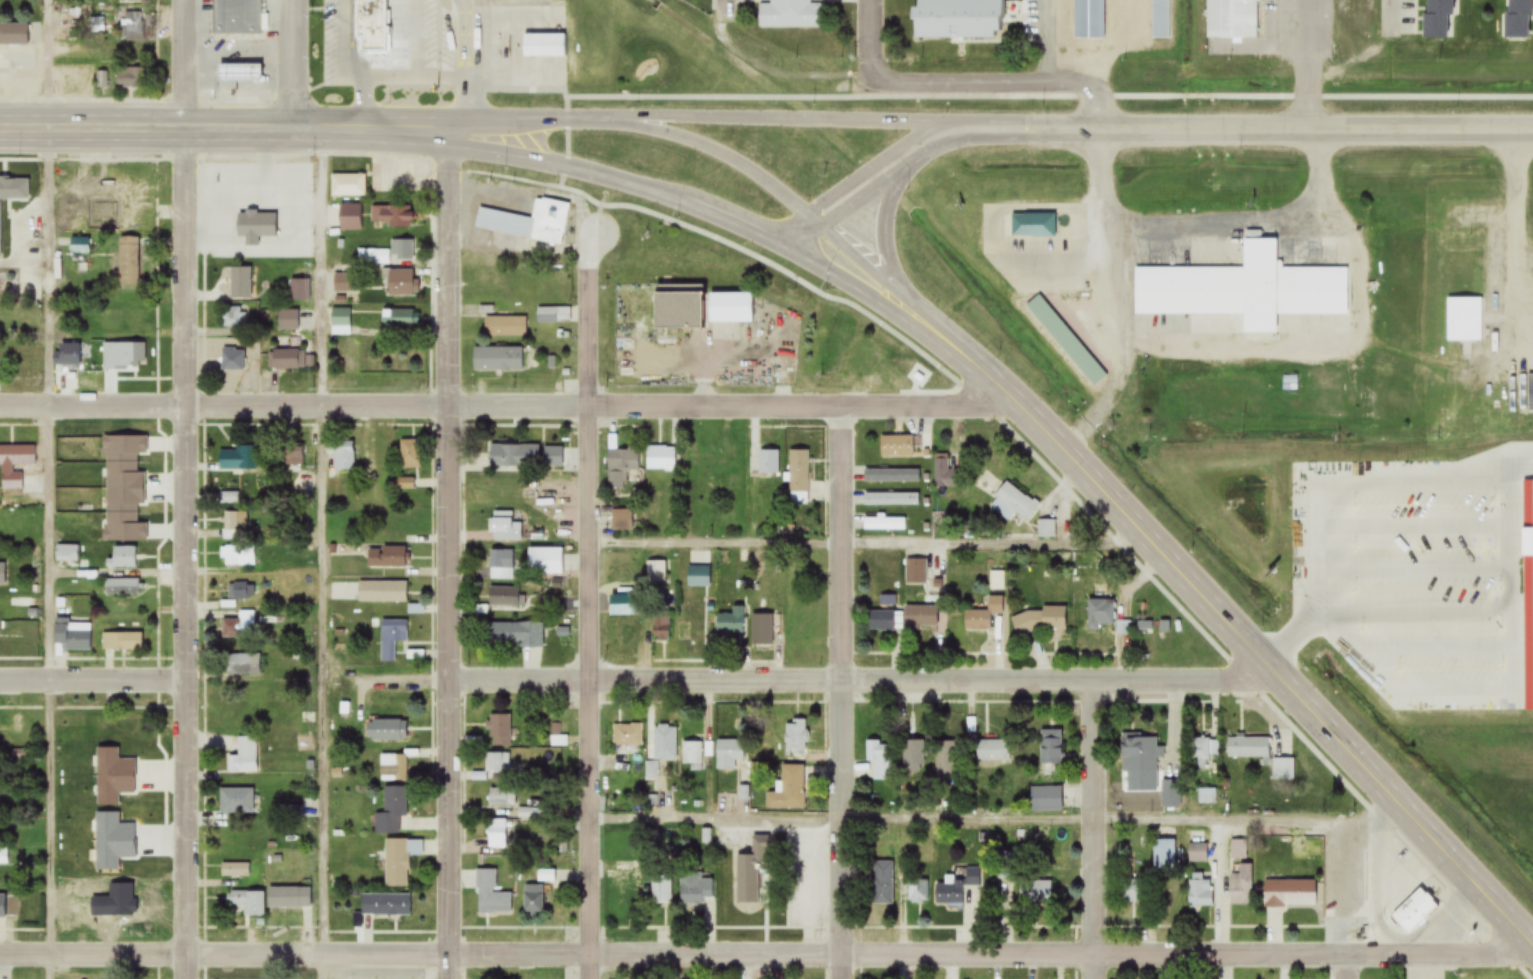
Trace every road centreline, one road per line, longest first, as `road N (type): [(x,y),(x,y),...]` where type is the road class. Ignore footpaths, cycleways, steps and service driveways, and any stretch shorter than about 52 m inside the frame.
road 1 (residential): [(1529,940),(1507,953),(1345,957),(0,956)]
road 2 (residential): [(1012,404),(0,411)]
road 3 (primary): [(1532,944),(1027,415),(962,355),(825,255)]
road 4 (residential): [(184,978),(179,0)]
road 5 (residential): [(451,978),(448,133)]
road 6 (residential): [(1272,670),(1245,679),(1093,683),(451,682)]
road 7 (residential): [(591,978),(590,261),(601,238)]
road 8 (primary): [(825,255),(883,202),(1024,139),(1097,130),(1532,131)]
road 9 (residential): [(843,978),(839,405)]
road 10 (primary): [(825,255),(748,215),(522,143),(412,128),(296,131)]
road 11 (primary): [(296,131),(0,130)]
road 12 (residential): [(1090,978),(1093,683)]
road 13 (residential): [(869,78),(876,85),(1085,84),(1096,94),(1097,130)]
road 14 (residential): [(182,683),(0,679)]
road 15 (residential): [(296,131),(295,0)]

